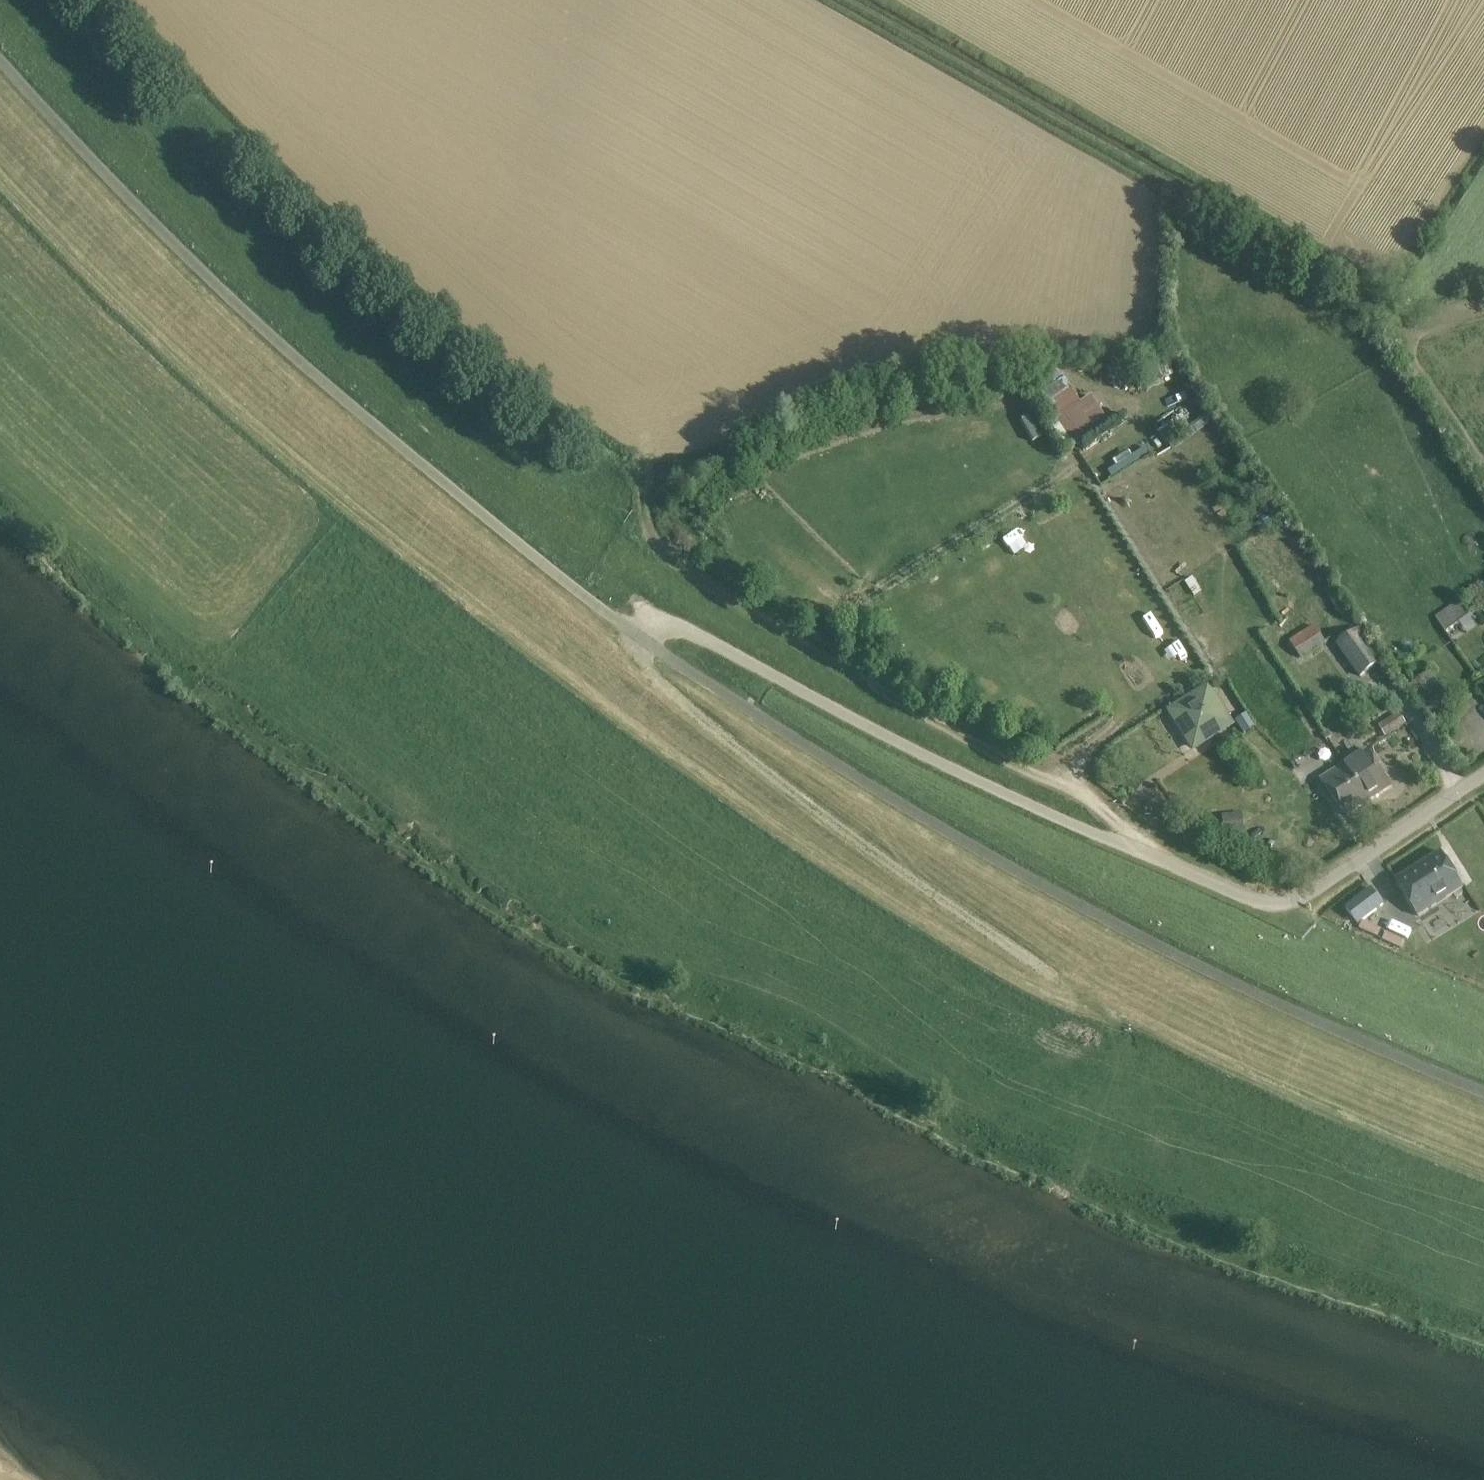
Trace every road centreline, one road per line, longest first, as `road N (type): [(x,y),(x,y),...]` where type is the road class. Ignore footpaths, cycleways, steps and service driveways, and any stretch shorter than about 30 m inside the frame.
road 1 (residential): [(641,639),(657,621),(699,637),(901,744),(1138,851),(1285,901),(1304,896),(1483,771)]

